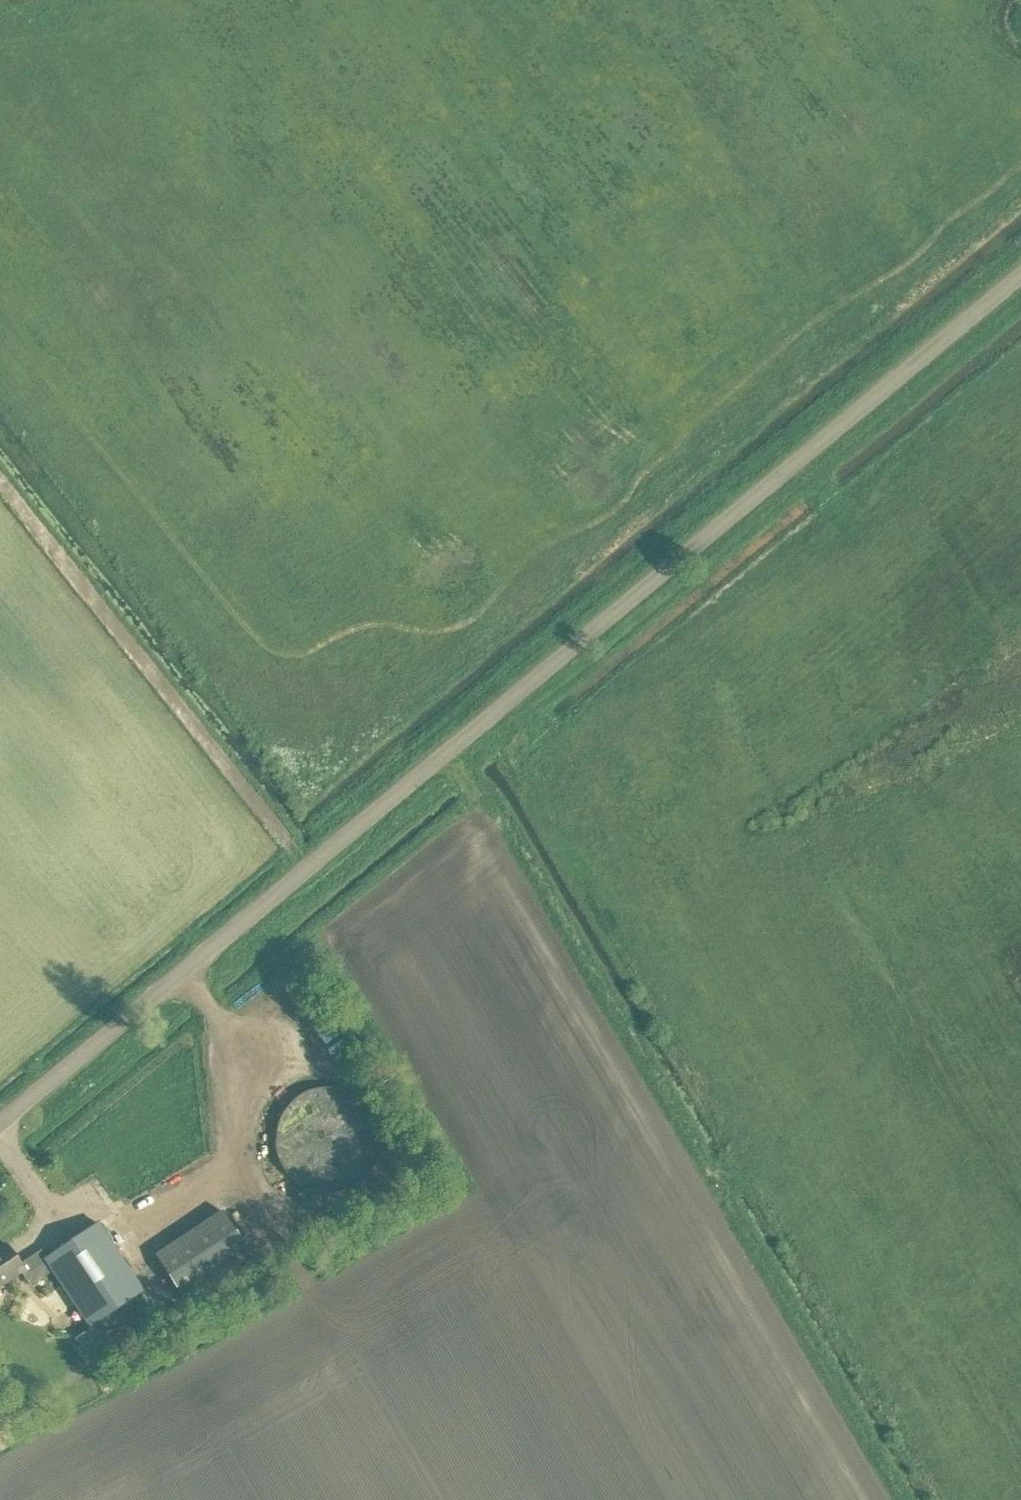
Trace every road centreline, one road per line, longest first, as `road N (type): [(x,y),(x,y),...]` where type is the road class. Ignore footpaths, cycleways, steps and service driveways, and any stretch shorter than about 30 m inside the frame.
road 1 (tertiary): [(0,1122),(1020,268)]
road 2 (track): [(309,868),(0,477)]

